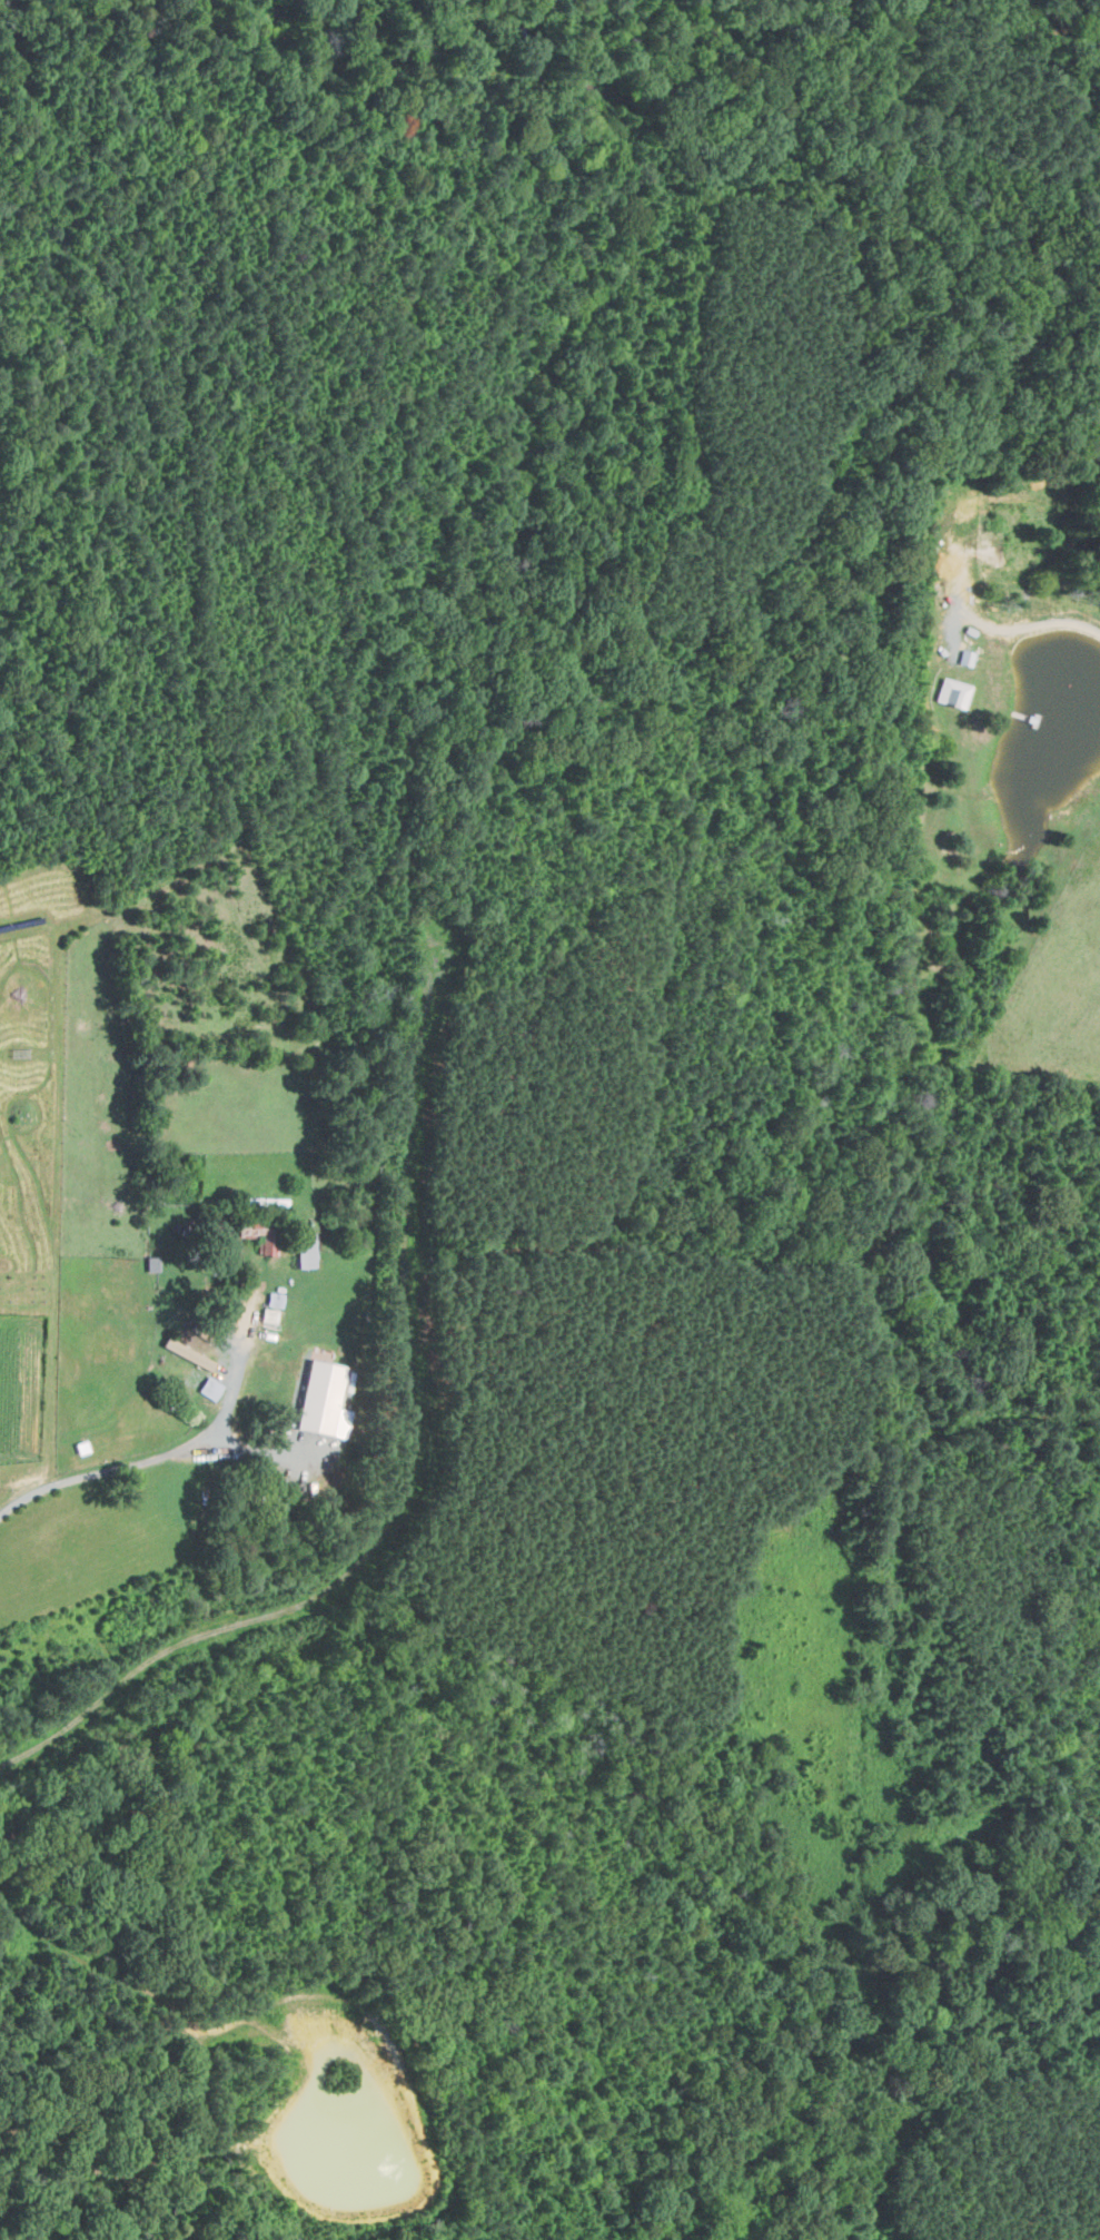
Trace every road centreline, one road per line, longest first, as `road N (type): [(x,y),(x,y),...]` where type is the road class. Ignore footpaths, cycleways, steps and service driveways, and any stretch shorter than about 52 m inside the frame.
road 1 (residential): [(0,1763),(76,1724),(162,1656),(328,1586),(369,1556),(404,1513),(410,1476),(407,1187),(432,957)]
road 2 (residential): [(0,1517),(60,1482),(184,1447),(224,1415),(236,1394)]

